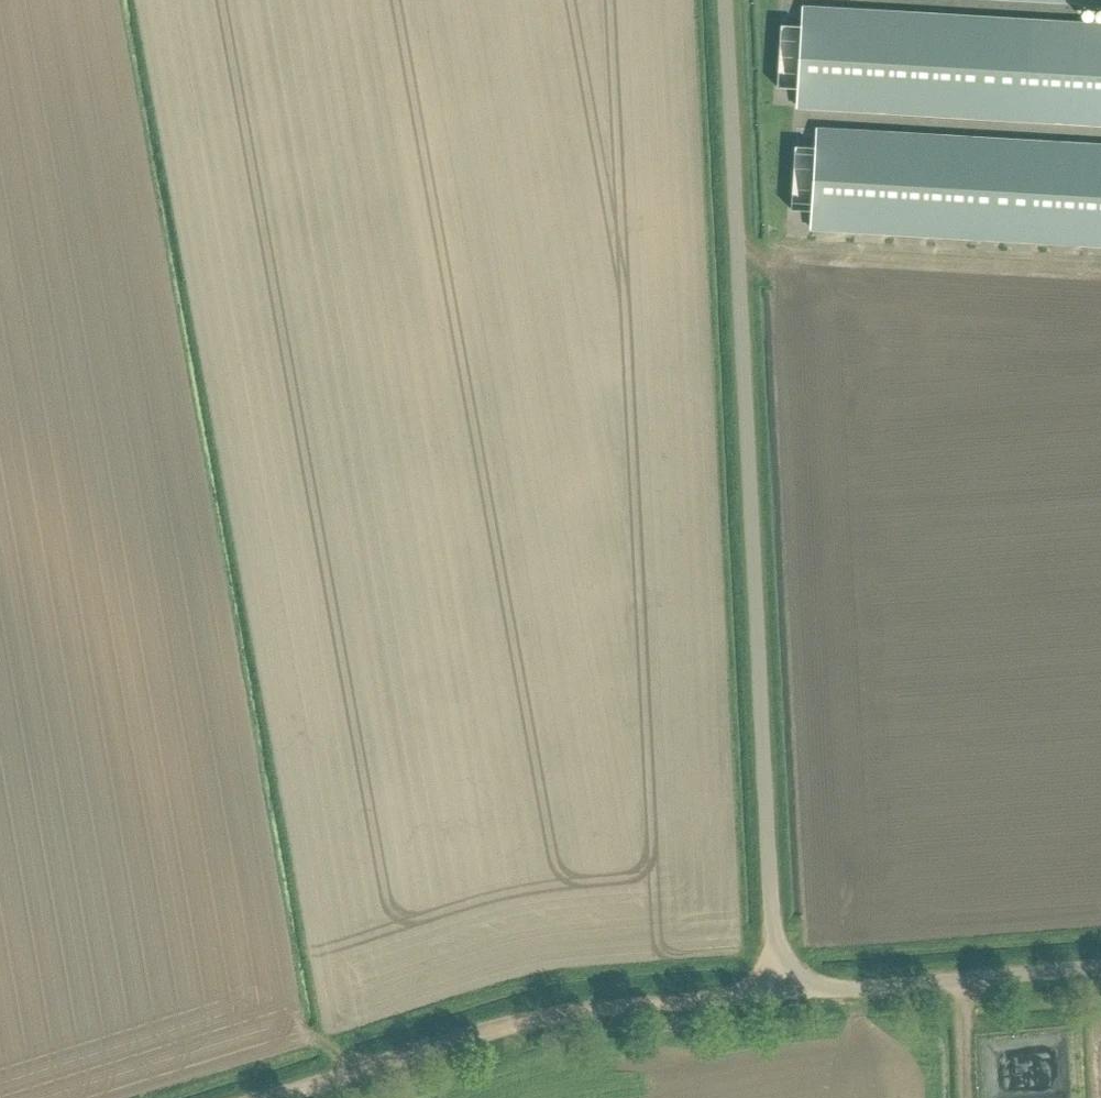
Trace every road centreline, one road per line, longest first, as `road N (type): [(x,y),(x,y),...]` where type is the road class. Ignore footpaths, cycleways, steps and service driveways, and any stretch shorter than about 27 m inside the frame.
road 1 (unclassified): [(1100,967),(831,989),(802,980),(773,940),(726,0)]

